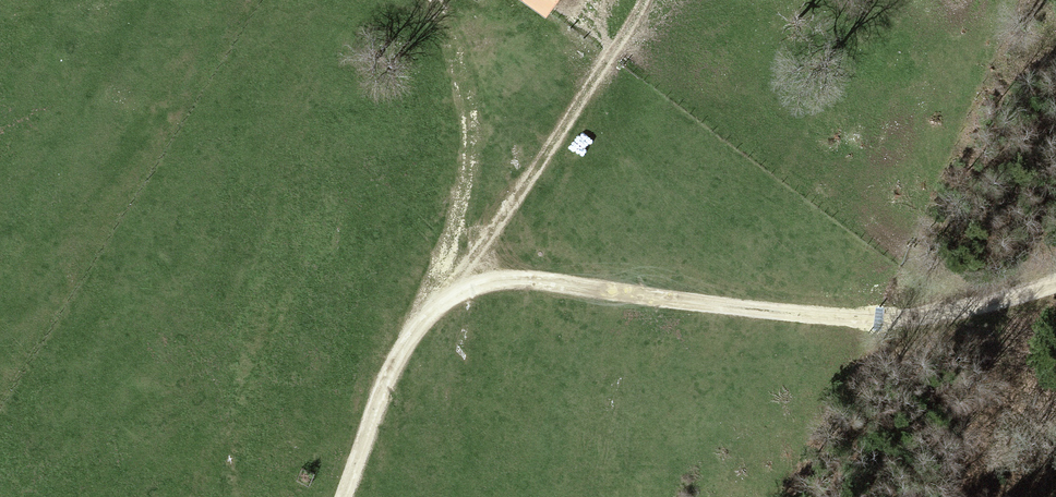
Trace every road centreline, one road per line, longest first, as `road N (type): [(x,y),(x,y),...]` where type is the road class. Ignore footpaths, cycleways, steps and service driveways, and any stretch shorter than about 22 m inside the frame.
road 1 (track): [(340,496),(403,341),(429,310),(475,283),(561,281),(761,309),(869,312),(956,303),(1055,275)]
road 2 (track): [(429,310),(574,107),(637,0)]

